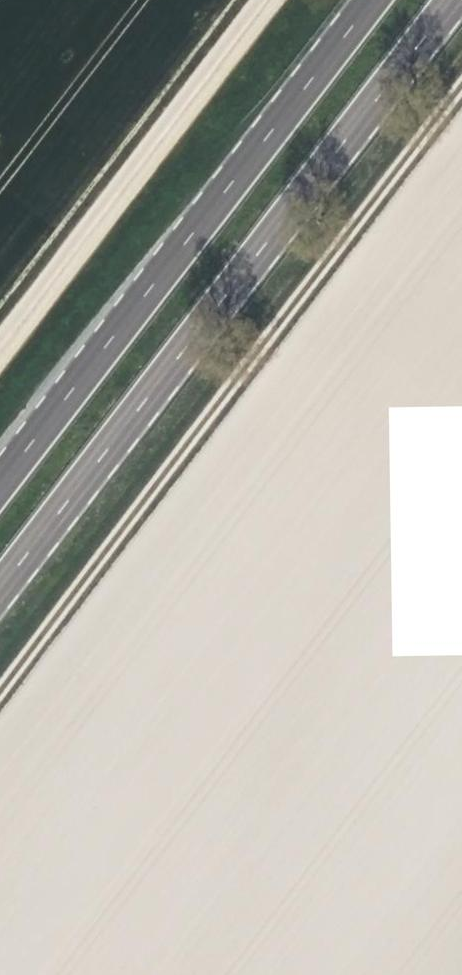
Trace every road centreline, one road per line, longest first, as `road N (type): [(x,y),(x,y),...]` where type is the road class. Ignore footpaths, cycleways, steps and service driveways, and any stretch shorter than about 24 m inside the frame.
road 1 (track): [(461,82),(0,689)]
road 2 (trunk): [(0,586),(450,0)]
road 3 (trunk): [(371,0),(0,484)]
road 4 (unclassified): [(0,349),(266,0)]

